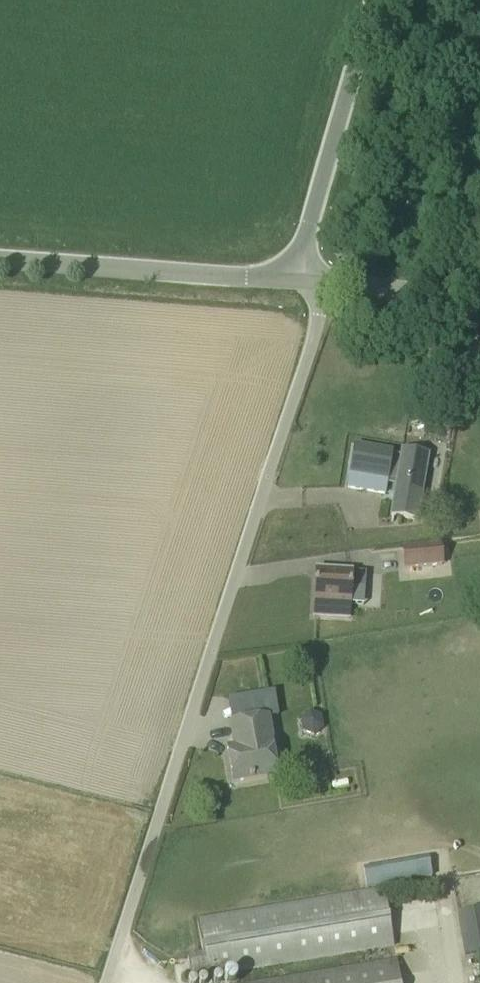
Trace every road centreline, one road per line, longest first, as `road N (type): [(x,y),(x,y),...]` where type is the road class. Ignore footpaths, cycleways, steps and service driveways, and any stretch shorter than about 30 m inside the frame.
road 1 (unclassified): [(104,982),(331,283)]
road 2 (tertiary): [(0,260),(294,281)]
road 3 (tertiary): [(294,281),(376,0)]
road 4 (unclassified): [(331,283),(479,290)]

